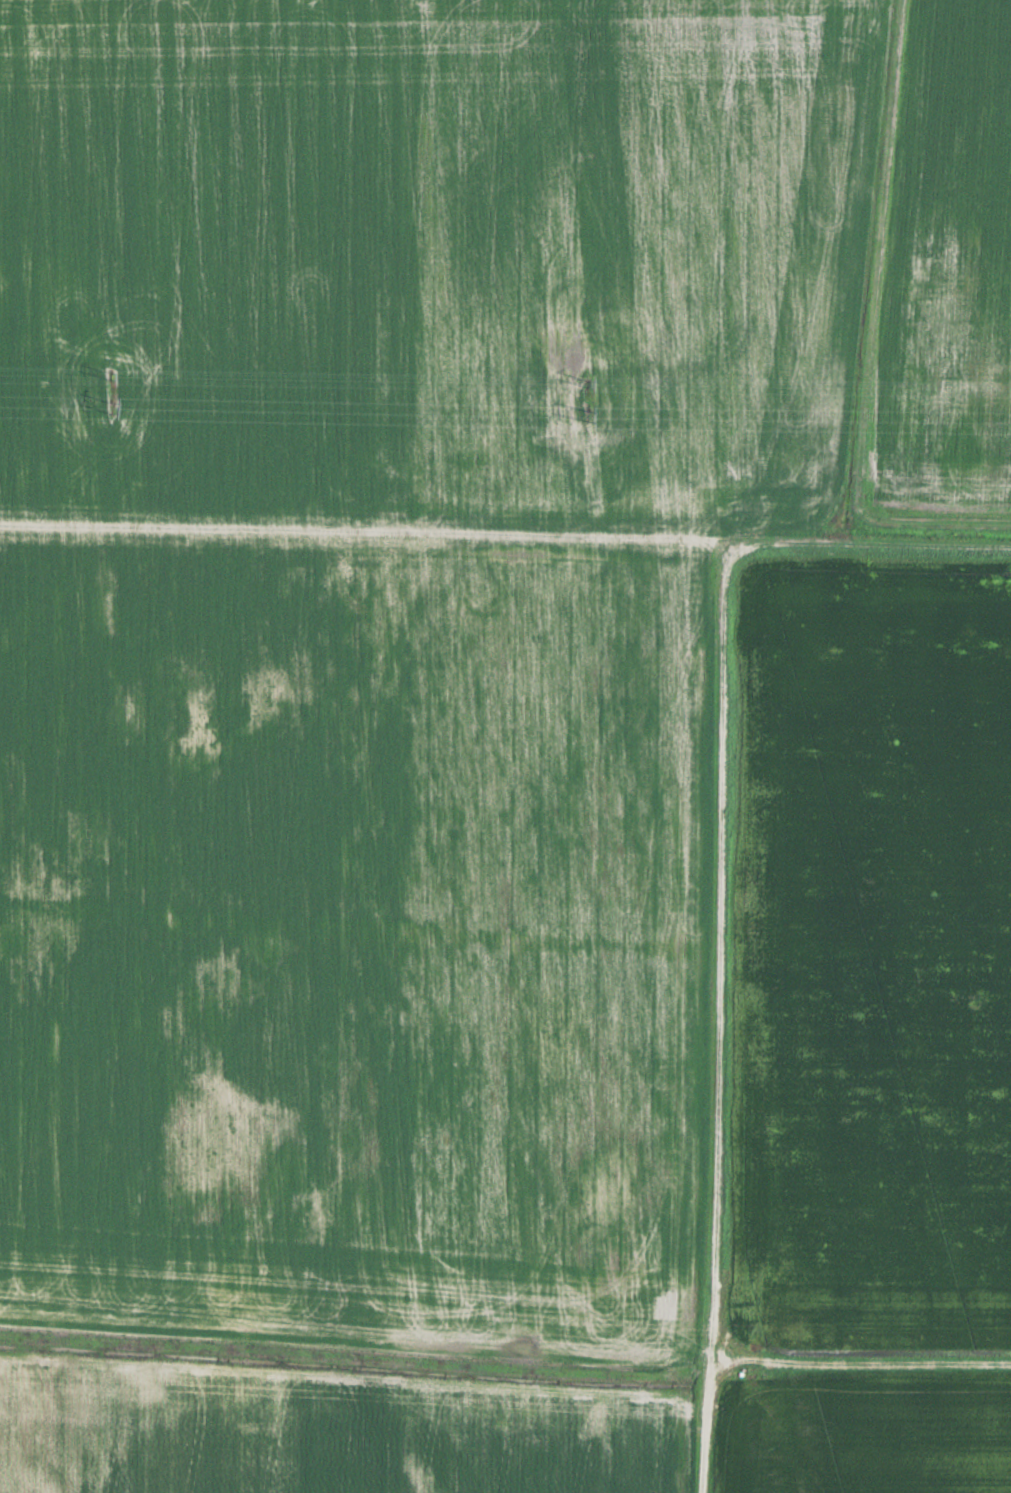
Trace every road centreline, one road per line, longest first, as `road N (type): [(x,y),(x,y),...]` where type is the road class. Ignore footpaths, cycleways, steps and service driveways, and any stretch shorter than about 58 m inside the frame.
road 1 (track): [(702,1492),(723,563),(751,540),(1010,543)]
road 2 (track): [(0,1323),(619,1372)]

